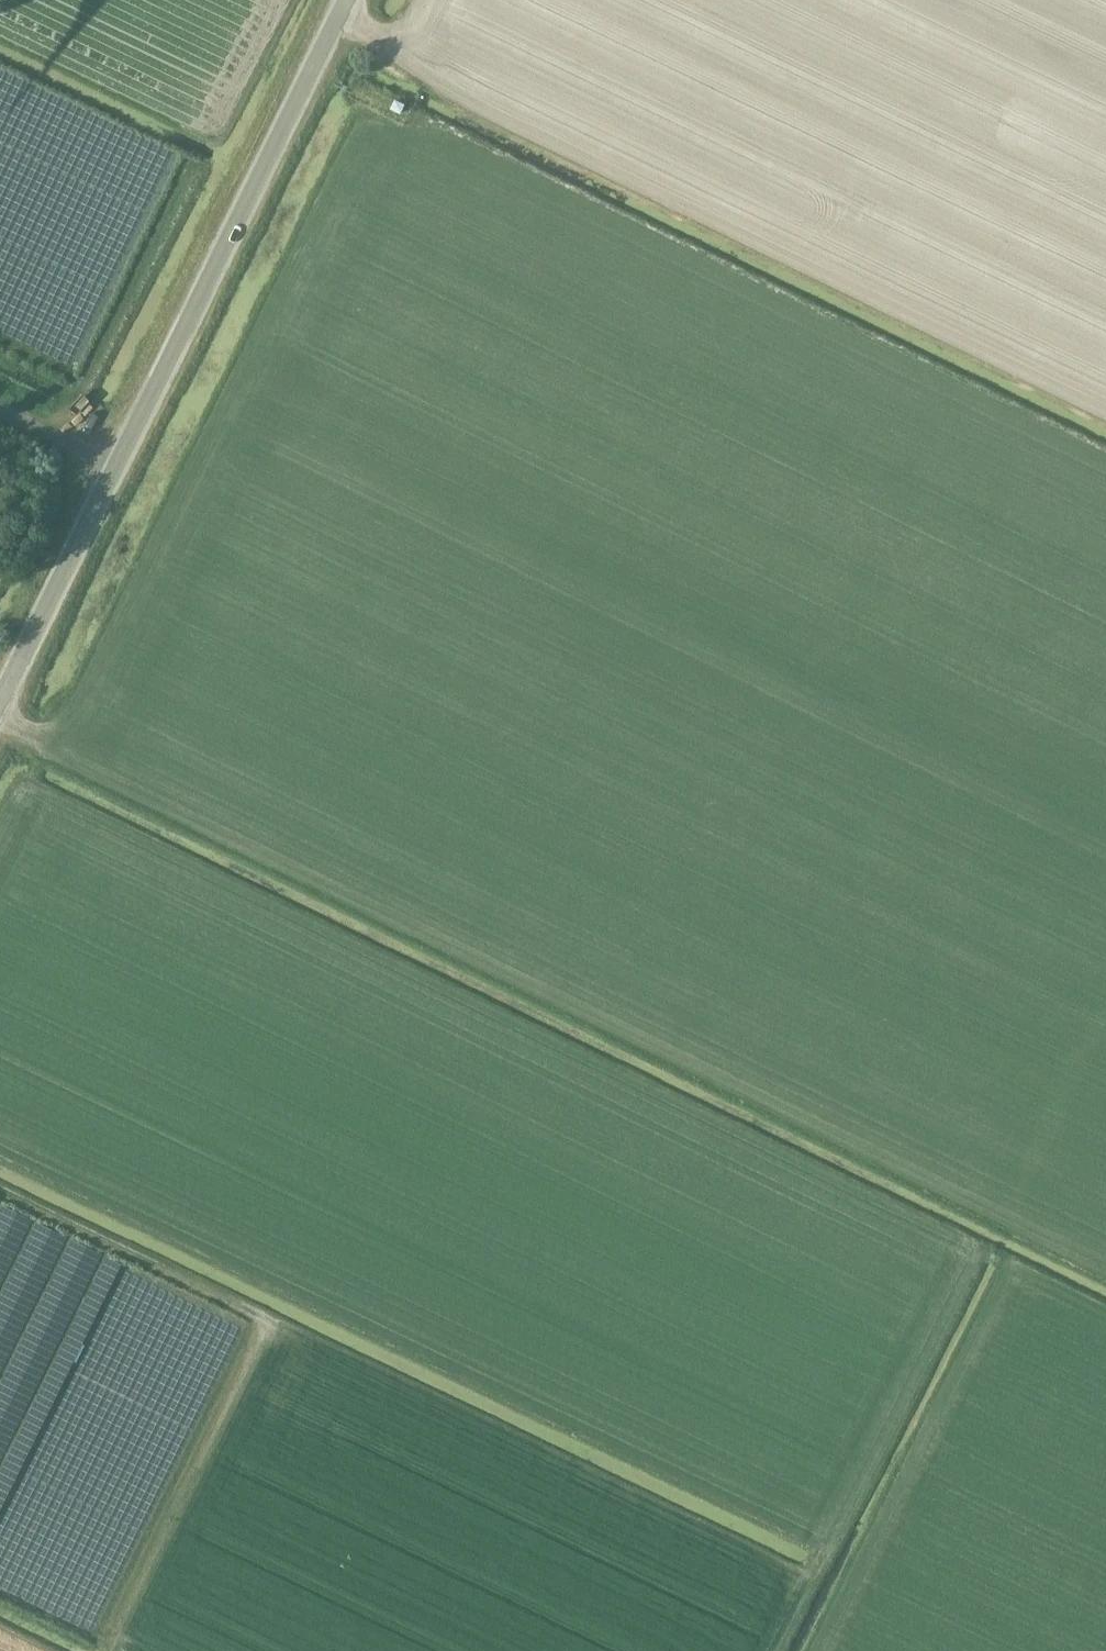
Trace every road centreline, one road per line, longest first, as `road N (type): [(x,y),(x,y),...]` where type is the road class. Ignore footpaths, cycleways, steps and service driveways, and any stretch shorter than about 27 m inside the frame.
road 1 (unclassified): [(0,697),(345,0)]
road 2 (track): [(283,0),(220,129)]

